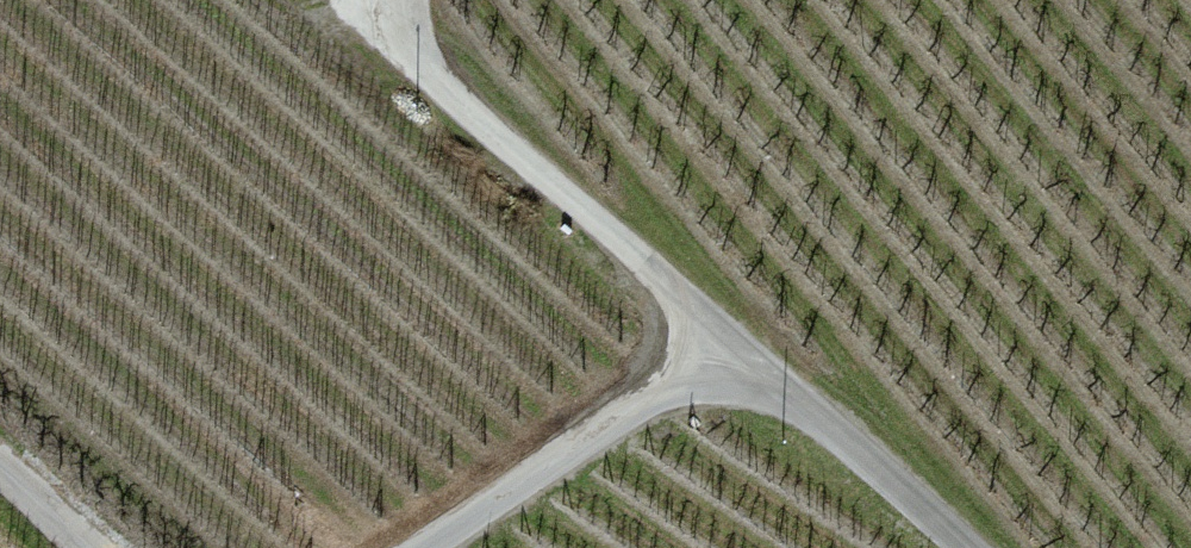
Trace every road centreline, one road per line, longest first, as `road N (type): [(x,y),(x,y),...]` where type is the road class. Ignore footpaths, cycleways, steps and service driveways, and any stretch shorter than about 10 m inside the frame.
road 1 (unclassified): [(397,0),(423,59),(726,342)]
road 2 (unclassified): [(416,547),(726,342)]
road 3 (unclassified): [(726,342),(973,547)]

